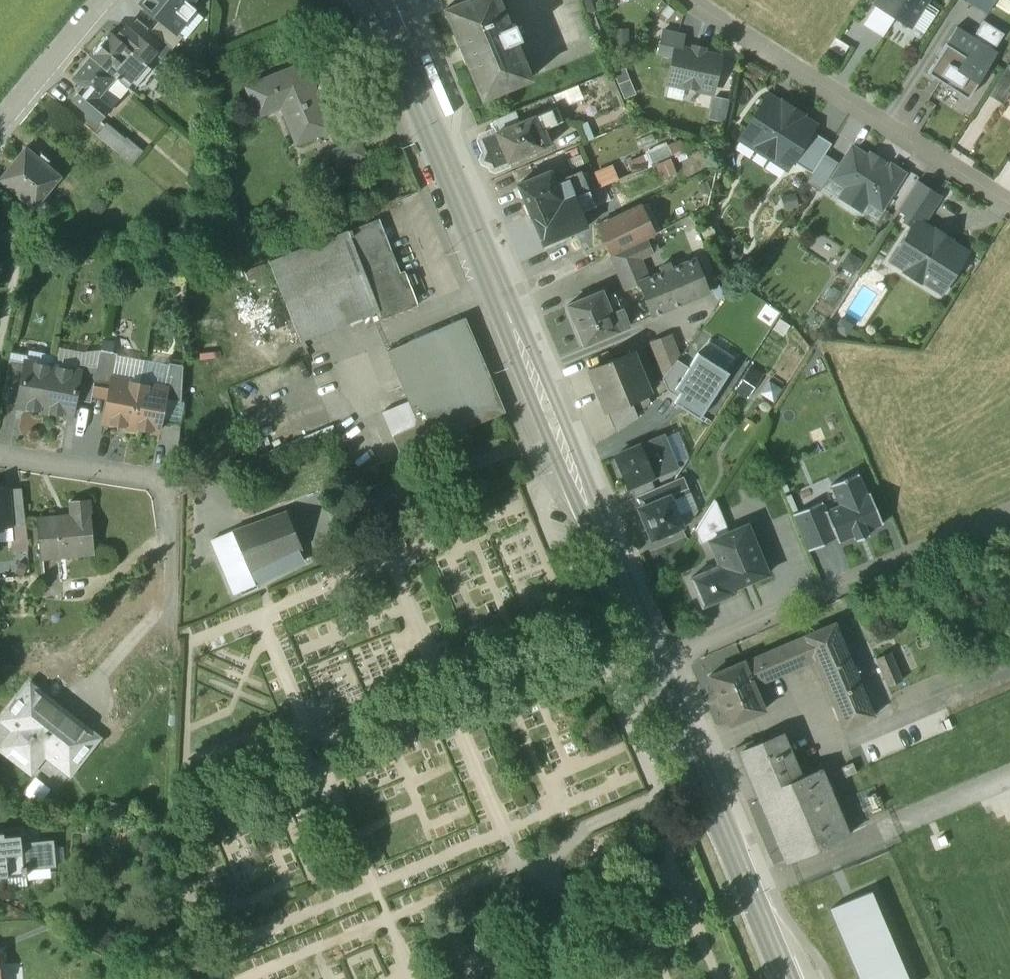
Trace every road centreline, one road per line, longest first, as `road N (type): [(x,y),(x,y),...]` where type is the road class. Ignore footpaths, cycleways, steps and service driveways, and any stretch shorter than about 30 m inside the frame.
road 1 (tertiary): [(379,0),(653,654)]
road 2 (residential): [(653,654),(1009,508)]
road 3 (residential): [(1009,205),(694,0)]
road 4 (tertiary): [(653,654),(788,978)]
road 5 (residential): [(103,0),(0,123)]

